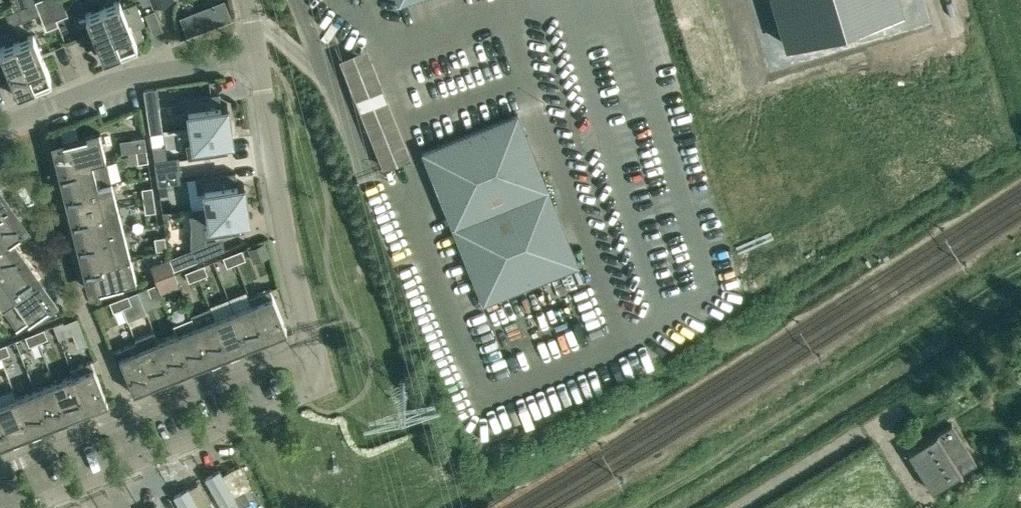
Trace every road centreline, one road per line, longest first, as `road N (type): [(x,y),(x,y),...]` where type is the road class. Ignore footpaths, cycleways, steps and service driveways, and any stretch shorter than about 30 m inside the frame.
road 1 (residential): [(32,507),(328,390),(317,348)]
road 2 (residential): [(317,348),(0,473)]
road 3 (unclassified): [(317,348),(278,197),(257,59)]
road 4 (residential): [(0,125),(121,78),(257,59)]
road 5 (unclassified): [(741,507),(859,436)]

